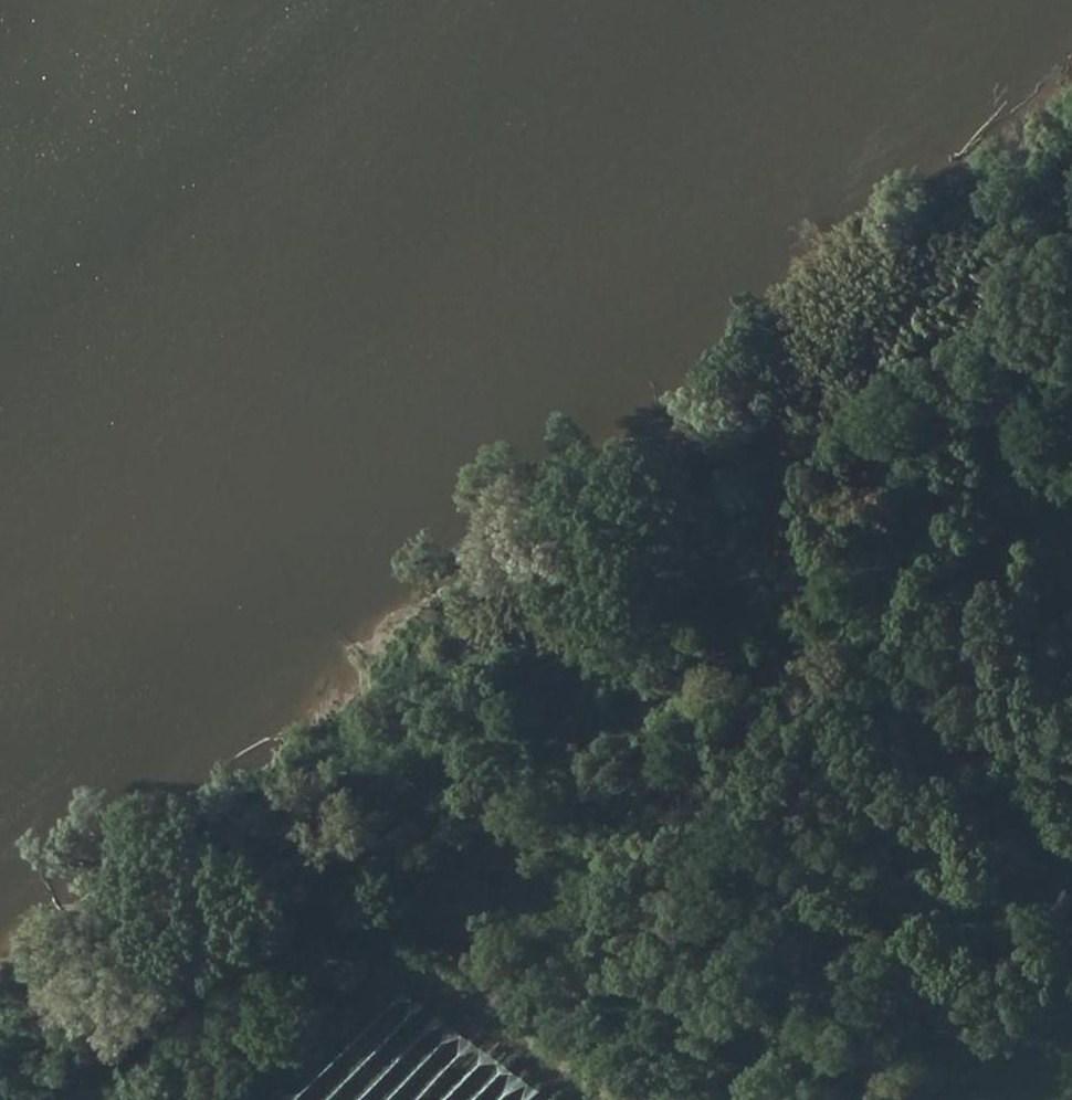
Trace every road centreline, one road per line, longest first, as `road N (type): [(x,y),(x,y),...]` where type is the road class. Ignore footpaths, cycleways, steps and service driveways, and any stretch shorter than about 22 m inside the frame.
road 1 (track): [(1071,986),(936,1099)]

